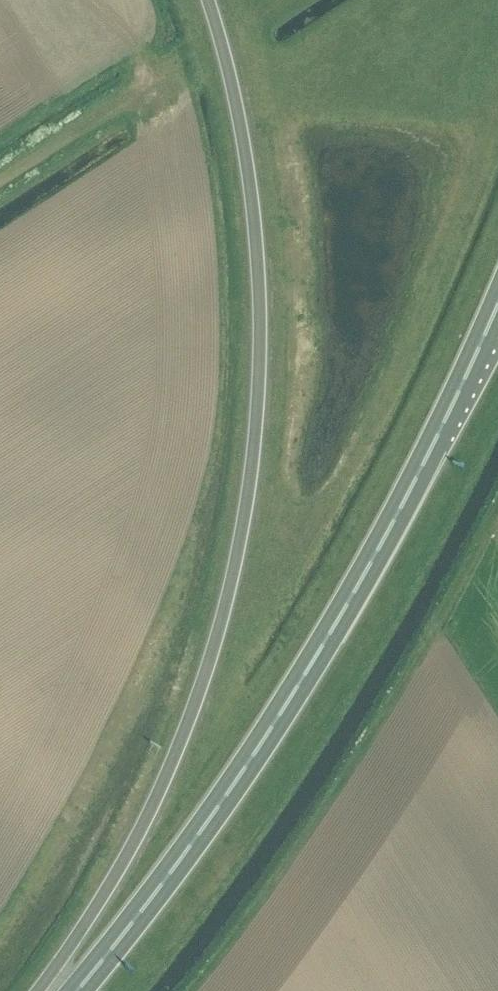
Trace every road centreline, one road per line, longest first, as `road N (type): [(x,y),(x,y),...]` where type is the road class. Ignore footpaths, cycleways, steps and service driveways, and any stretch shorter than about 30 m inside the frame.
road 1 (trunk): [(209,0),(249,179),(258,290),(257,393),(238,551),(173,764),(130,850),(40,990)]
road 2 (trunk): [(79,990),(289,701),(403,508),(497,306)]
road 3 (track): [(0,172),(170,61)]

